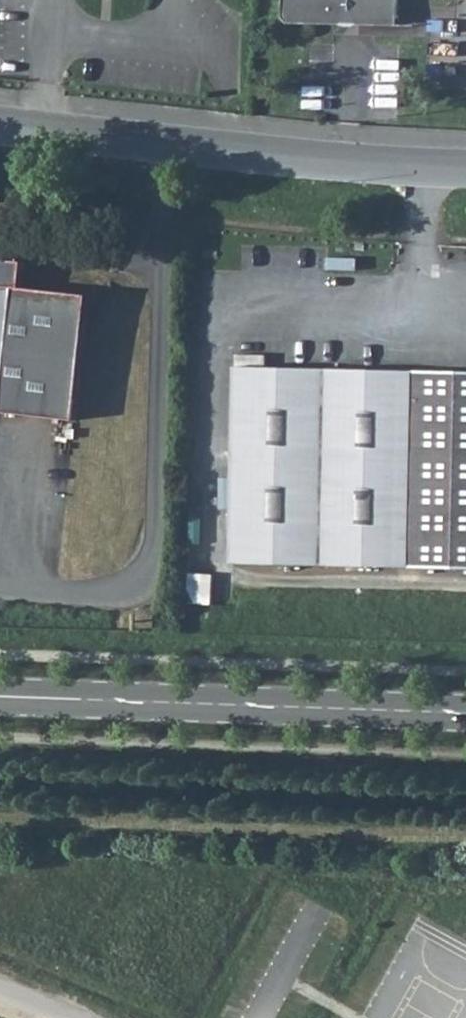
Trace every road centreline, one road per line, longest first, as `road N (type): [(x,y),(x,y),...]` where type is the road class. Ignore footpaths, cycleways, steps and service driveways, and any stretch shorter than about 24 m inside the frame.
road 1 (residential): [(0,119),(343,161),(465,167)]
road 2 (secondary): [(465,713),(0,696)]

